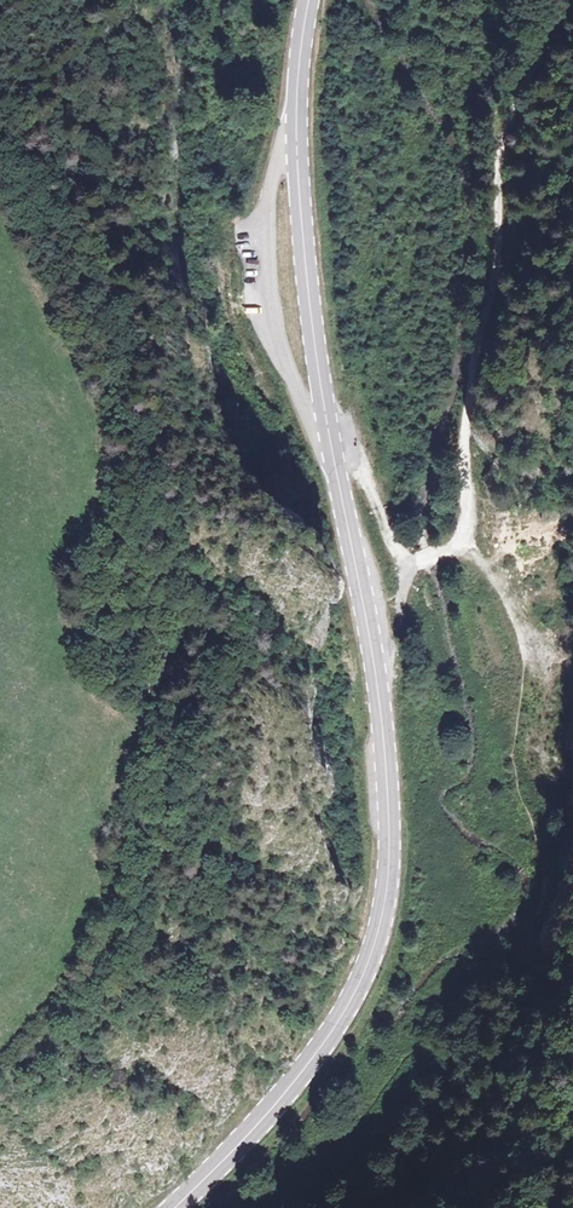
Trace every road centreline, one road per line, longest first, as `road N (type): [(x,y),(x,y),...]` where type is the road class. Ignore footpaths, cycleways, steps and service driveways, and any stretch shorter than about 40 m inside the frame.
road 1 (secondary): [(310,0),(299,135),(308,286),(331,445),(376,646),(389,864),(370,960),(329,1038),(278,1108),(177,1207)]
road 2 (track): [(557,0),(499,152),(496,265),(465,427),(469,540)]
road 3 (track): [(469,540),(520,639),(516,772),(547,902)]
road 4 (track): [(331,445),(415,563),(469,540)]

